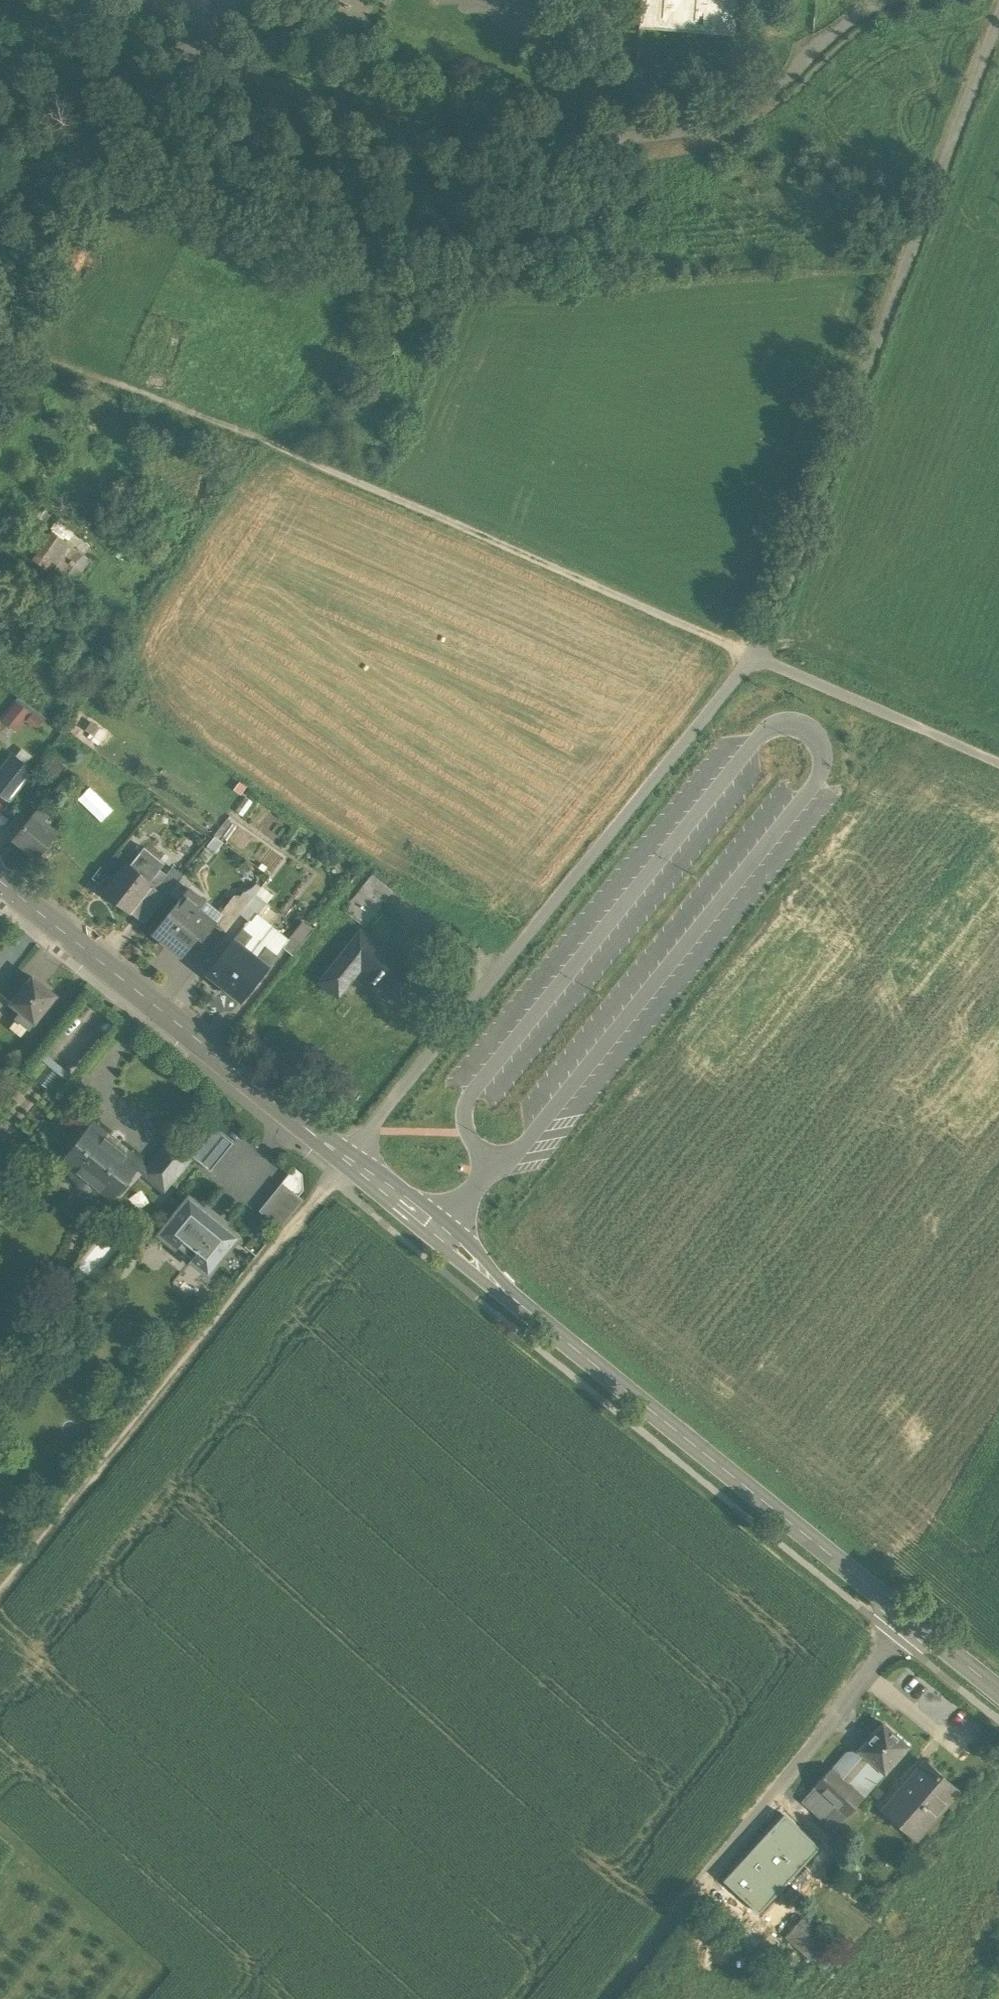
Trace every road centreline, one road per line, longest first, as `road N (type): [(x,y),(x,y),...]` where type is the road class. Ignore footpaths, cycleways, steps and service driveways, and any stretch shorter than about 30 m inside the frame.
road 1 (track): [(356,1164),(763,664),(927,239),(998,17)]
road 2 (secondary): [(998,1682),(0,872)]
road 3 (track): [(998,769),(324,477),(287,452),(48,361)]
road 4 (track): [(887,0),(823,39),(766,100),(725,120),(633,140),(511,148),(419,140),(18,0)]
road 5 (track): [(356,1164),(0,1612)]
road 6 (track): [(617,1998),(699,1898)]

